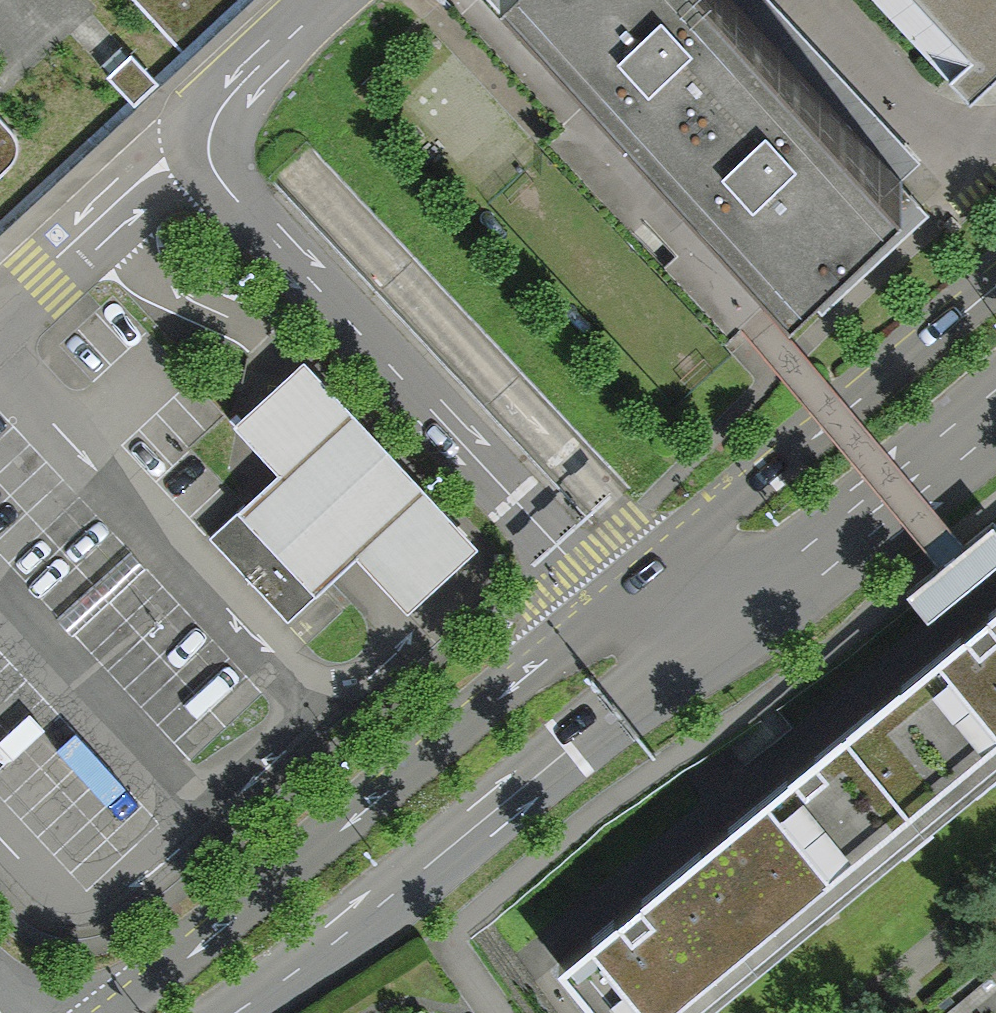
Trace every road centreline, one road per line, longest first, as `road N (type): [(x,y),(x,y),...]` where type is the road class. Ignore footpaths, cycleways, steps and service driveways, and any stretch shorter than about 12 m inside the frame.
road 1 (tertiary): [(995,288),(120,1012)]
road 2 (tertiary): [(236,1012),(995,390)]

